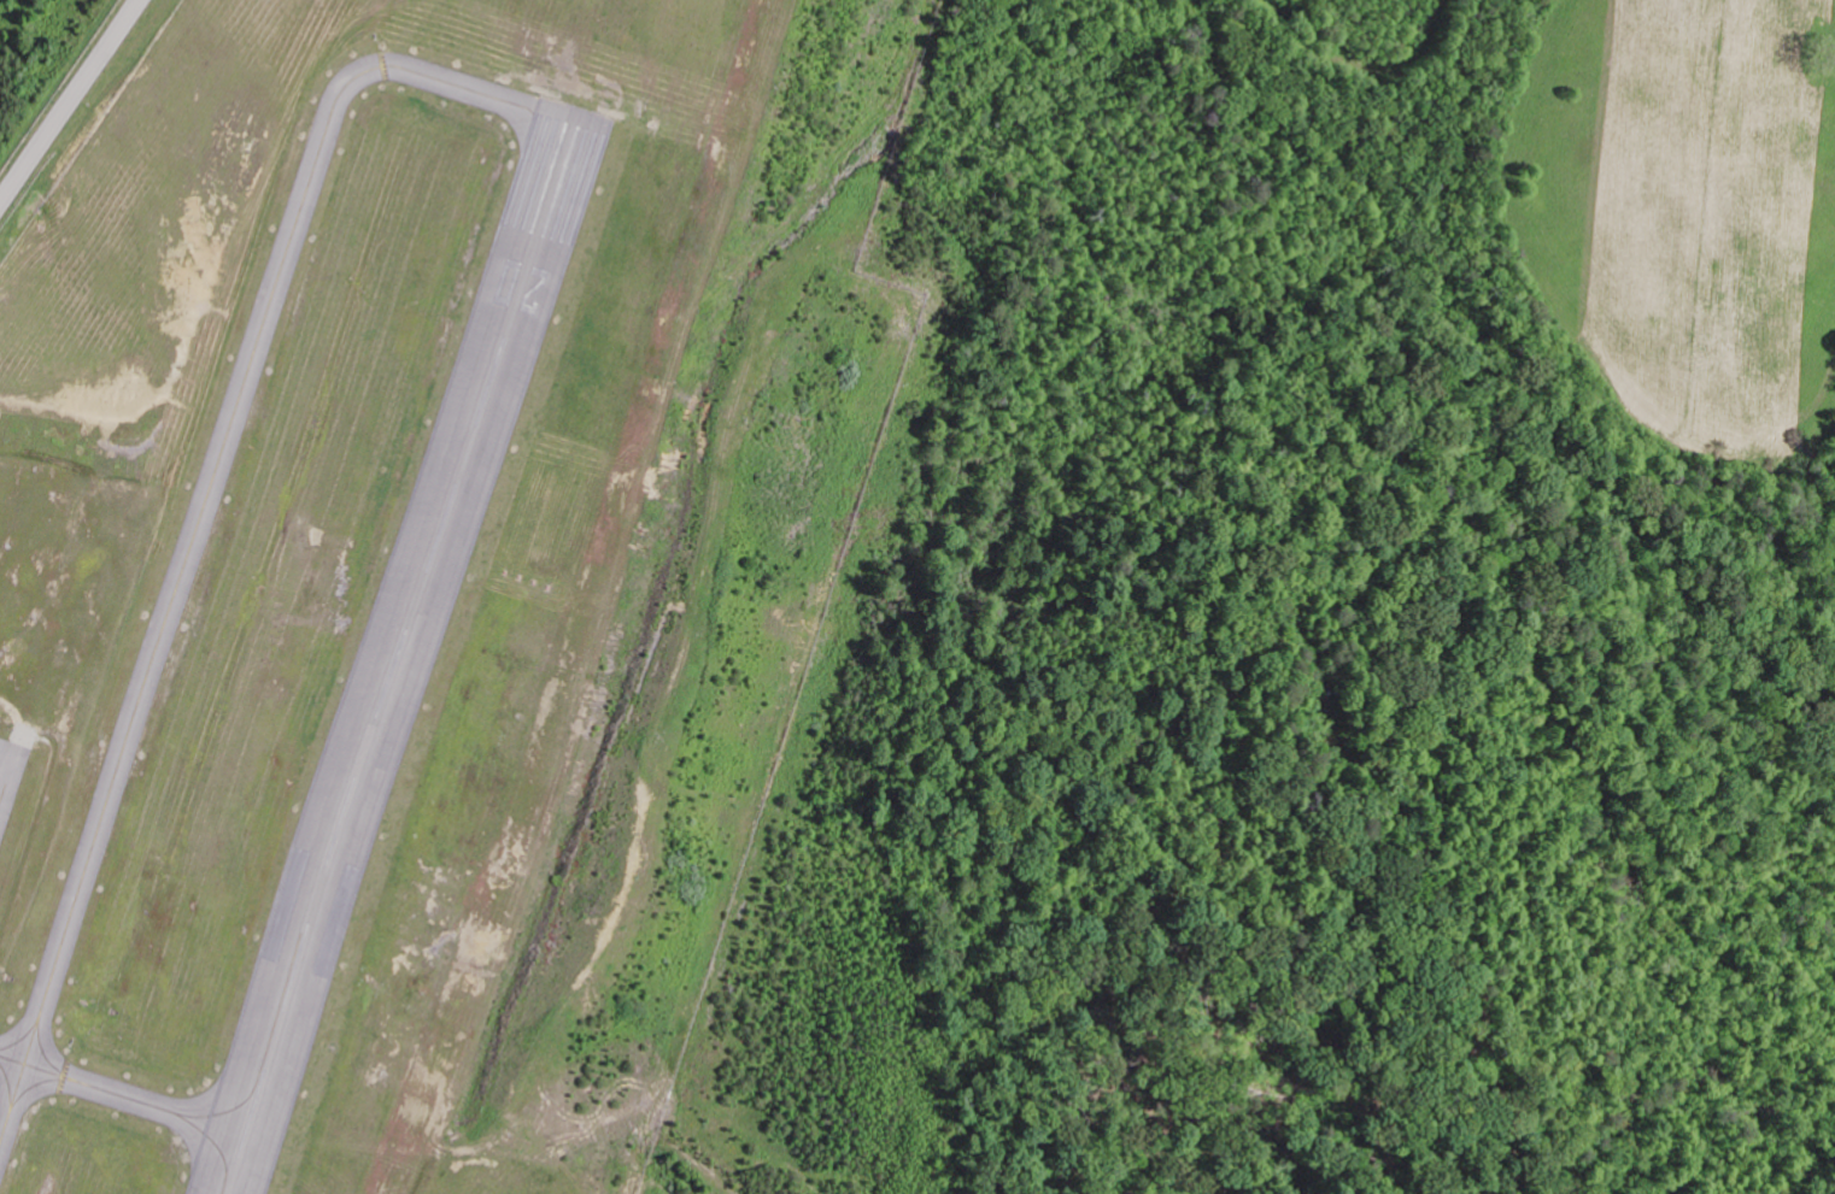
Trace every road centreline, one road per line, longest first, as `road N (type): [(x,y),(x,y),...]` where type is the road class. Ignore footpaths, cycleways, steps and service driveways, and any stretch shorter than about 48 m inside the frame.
road 1 (residential): [(138,0),(0,193)]

